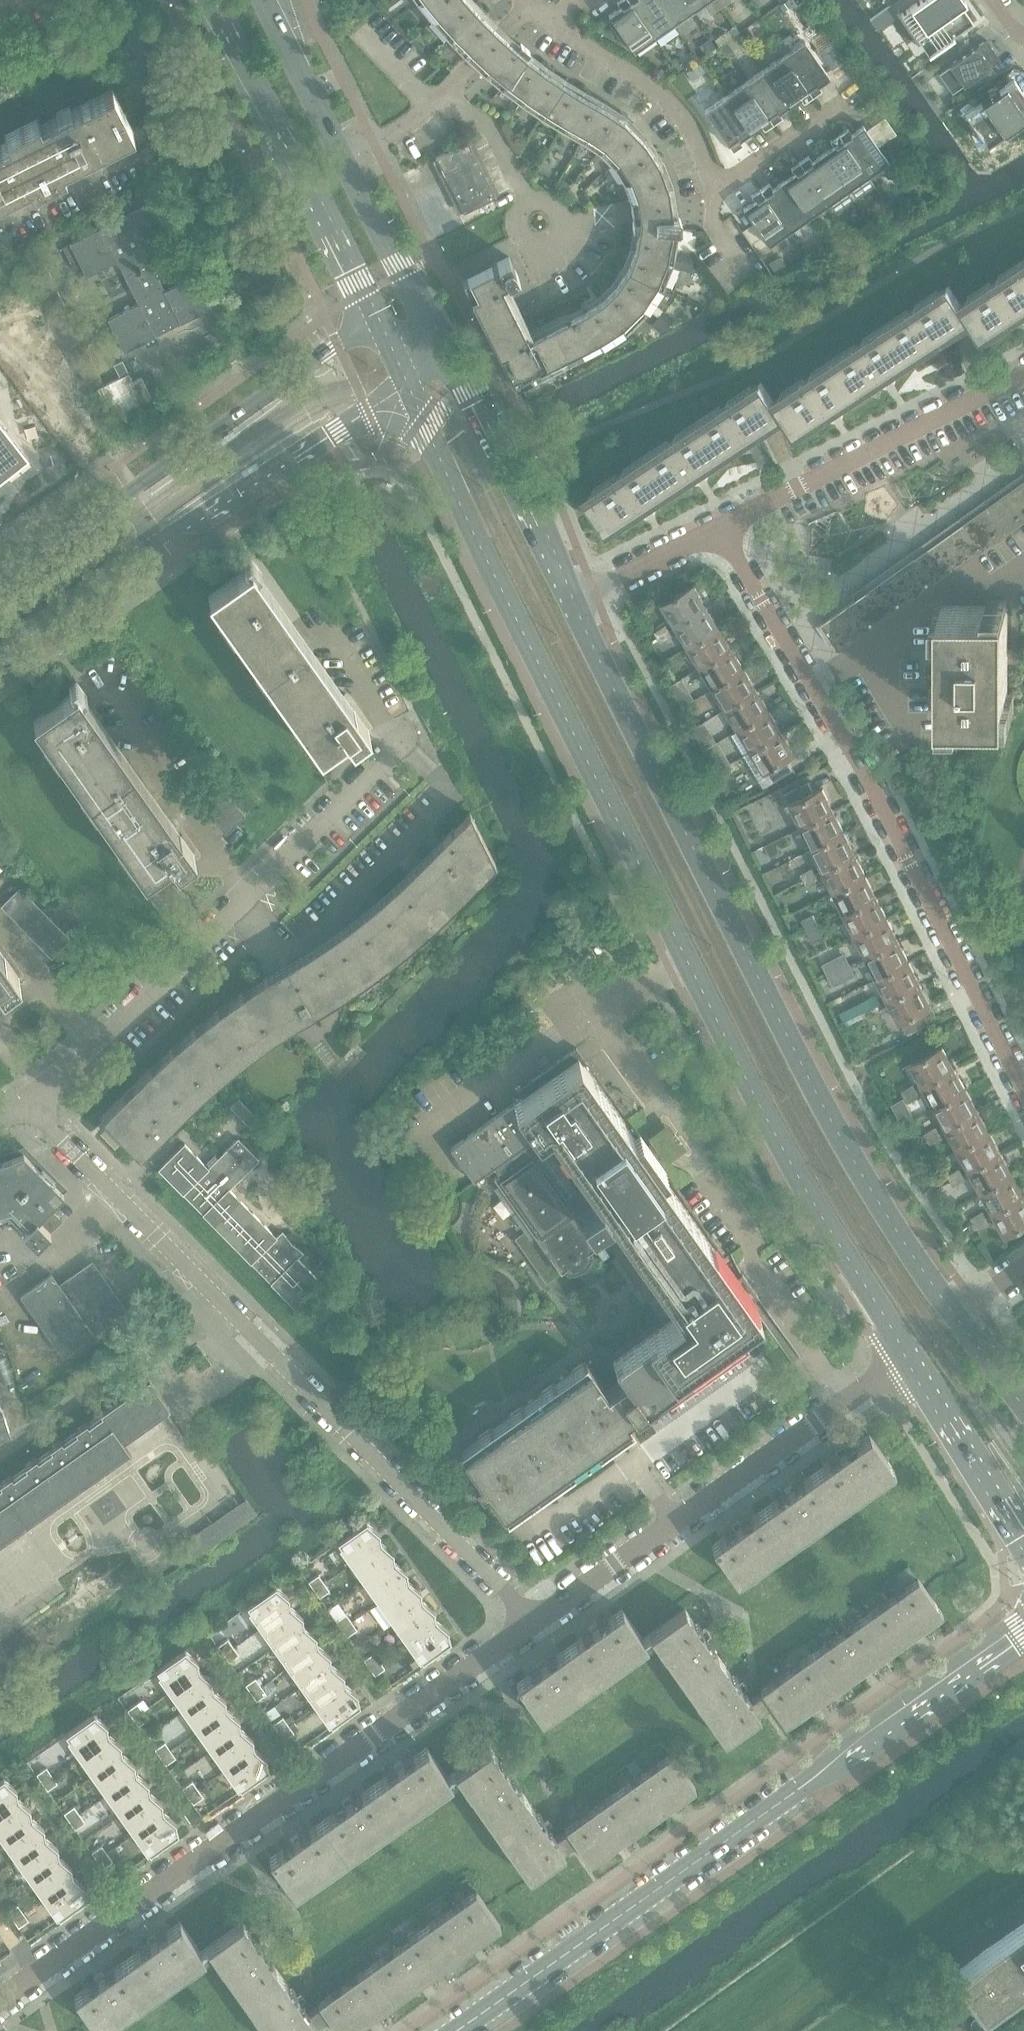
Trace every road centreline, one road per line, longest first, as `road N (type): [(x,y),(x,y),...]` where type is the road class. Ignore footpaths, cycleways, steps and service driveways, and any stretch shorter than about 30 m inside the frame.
road 1 (secondary): [(412,398),(737,1059),(907,1360)]
road 2 (secondary): [(960,1316),(868,1182),(788,1036),(571,597)]
road 3 (residential): [(28,1107),(534,1622)]
road 4 (tertiary): [(456,2030),(1023,1626)]
road 5 (residential): [(0,2001),(534,1622)]
road 6 (residential): [(1023,1093),(850,752),(723,529)]
road 7 (residential): [(28,1107),(395,752)]
road 8 (residential): [(534,1622),(907,1360)]
road 9 (secondary): [(220,0),(381,326)]
road 10 (residential): [(1023,376),(723,529)]
road 11 (residential): [(381,326),(337,343),(126,497)]
road 12 (secondary): [(571,597),(433,331)]
road 13 (residential): [(158,538),(412,398)]
road 14 (residential): [(712,195),(669,106),(554,22)]
road 15 (secondary): [(907,1360),(1023,1542)]
road 16 (residential): [(0,651),(158,538)]
road 17 (secondary): [(433,331),(344,159)]
road 18 (secondary): [(344,159),(265,0)]
road 19 (residential): [(723,529),(571,597)]
road 20 (residential): [(848,101),(712,195)]
road 21 (residential): [(126,497),(0,586)]
road 22 (residential): [(458,95),(438,98),(407,127),(344,159)]
road 23 (residential): [(529,203),(481,118),(458,95)]

